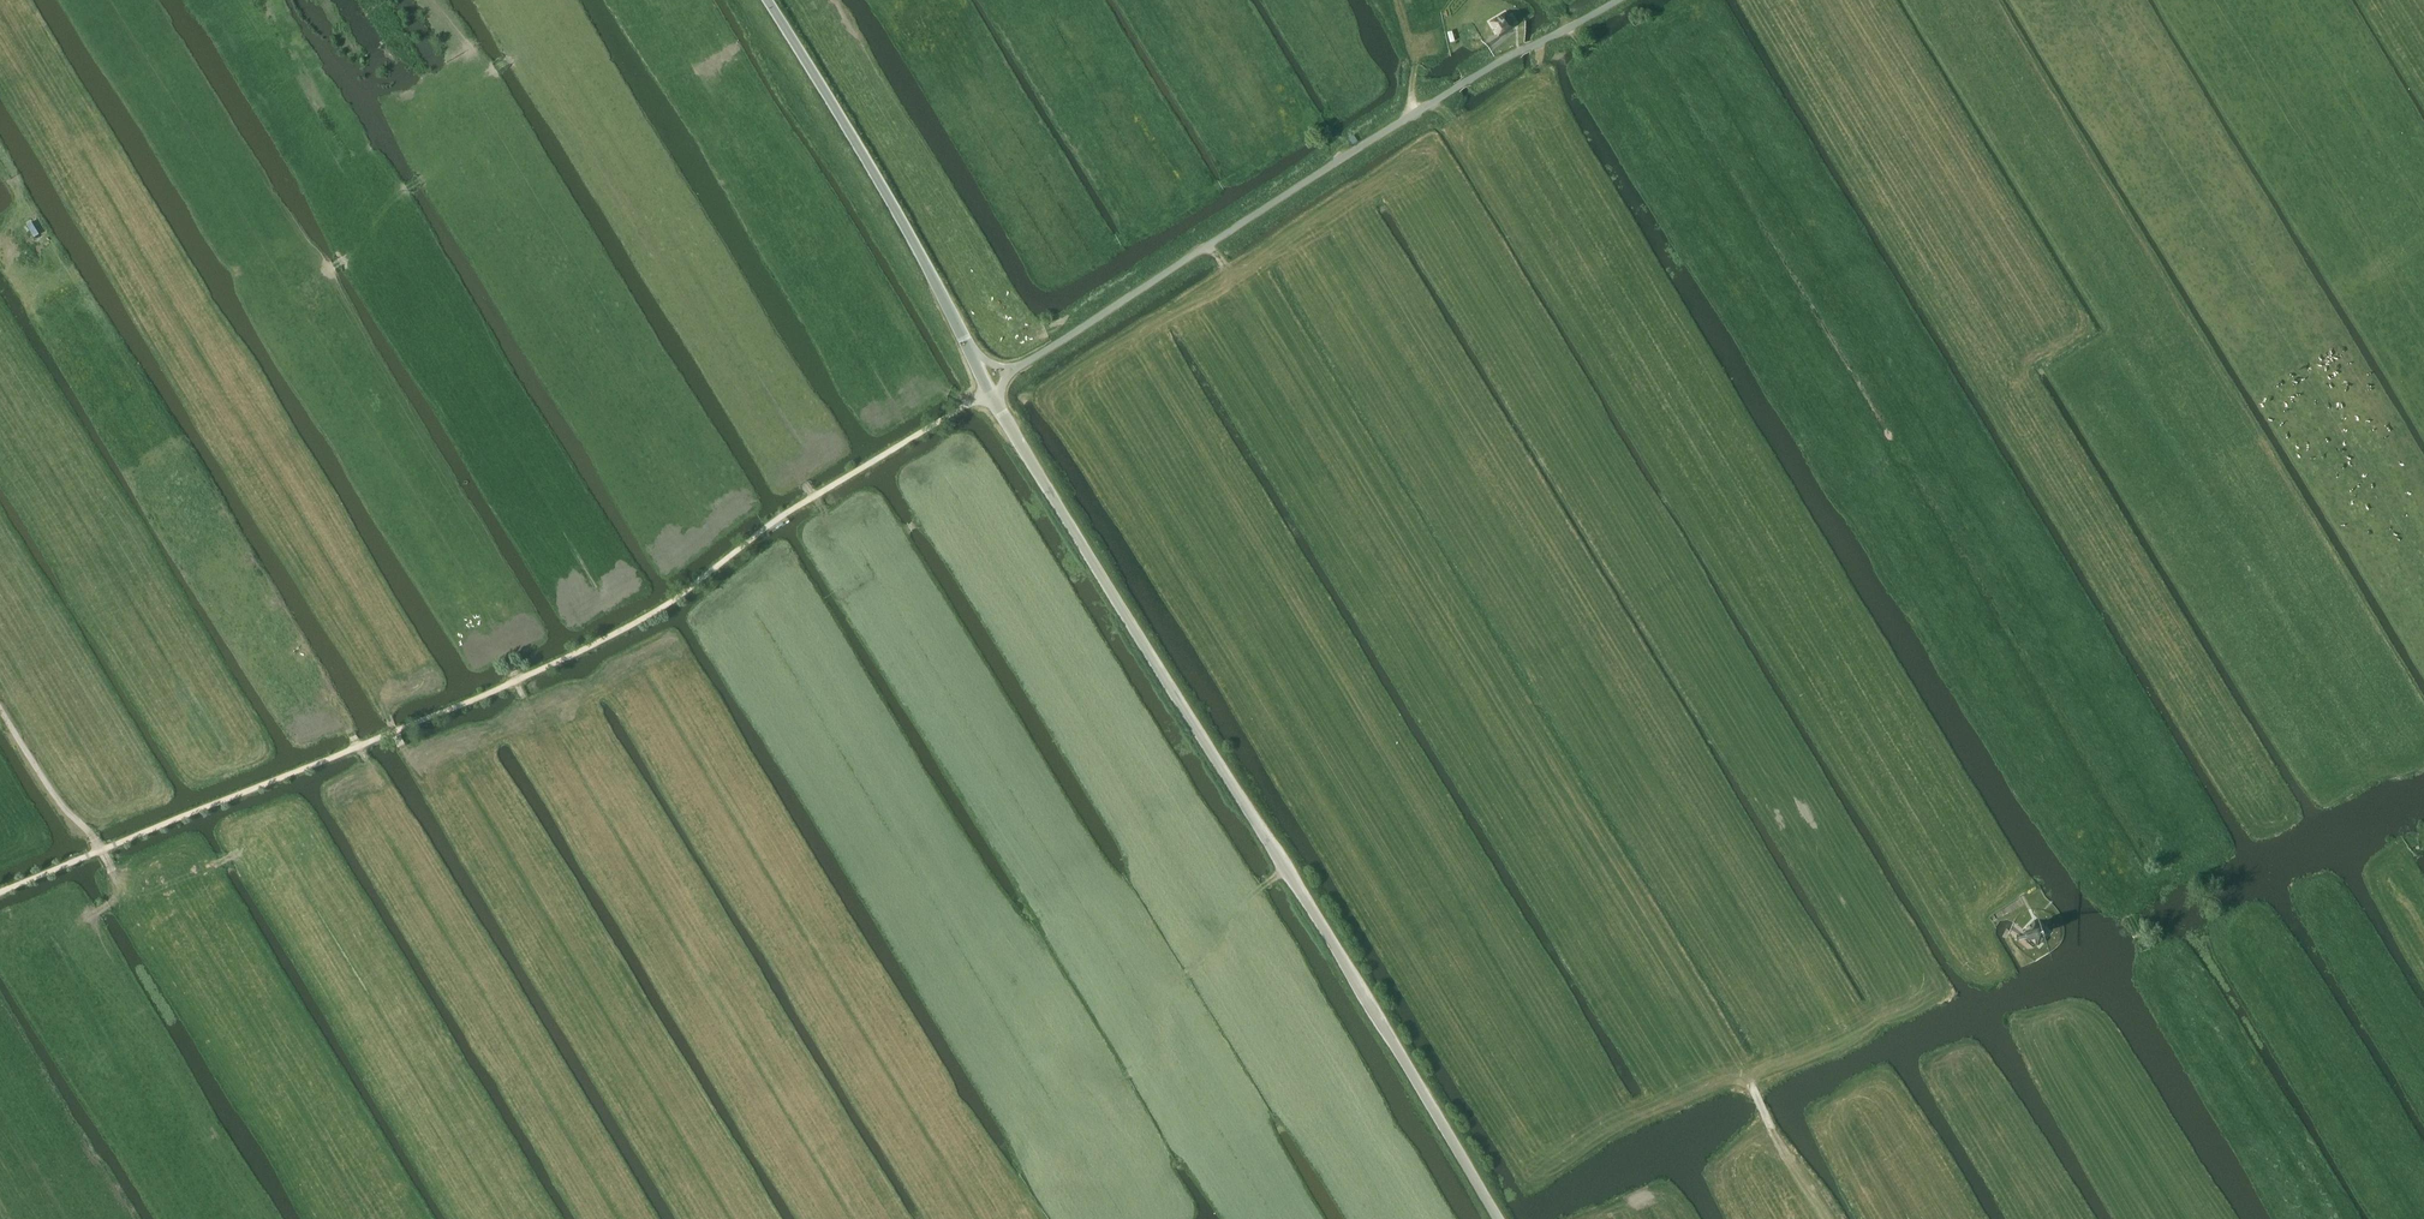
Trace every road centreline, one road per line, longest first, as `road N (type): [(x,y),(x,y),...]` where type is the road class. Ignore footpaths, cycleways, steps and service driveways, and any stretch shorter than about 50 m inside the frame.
road 1 (track): [(0,892),(398,731),(628,628),(778,520),(1432,103),(1620,0)]
road 2 (unclassified): [(1499,1218),(1056,508),(895,212),(765,0)]
road 3 (track): [(0,710),(101,851)]
road 4 (track): [(90,919),(112,905),(120,885),(237,855)]
road 5 (track): [(1410,118),(1416,50),(1397,0)]

